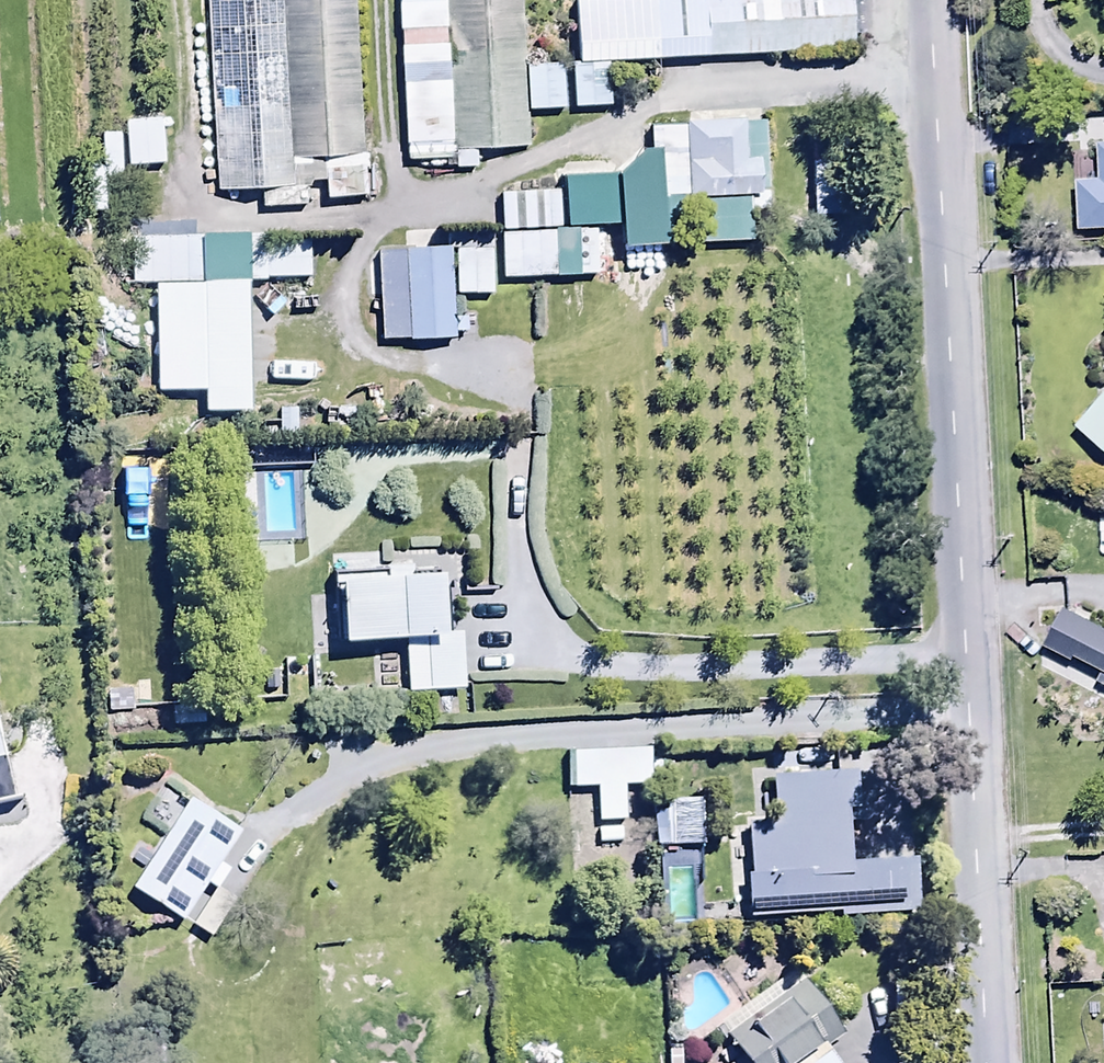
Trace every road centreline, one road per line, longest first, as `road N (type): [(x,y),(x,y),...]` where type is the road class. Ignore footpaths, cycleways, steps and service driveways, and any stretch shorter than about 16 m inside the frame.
road 1 (tertiary): [(983,1062),(927,0)]

